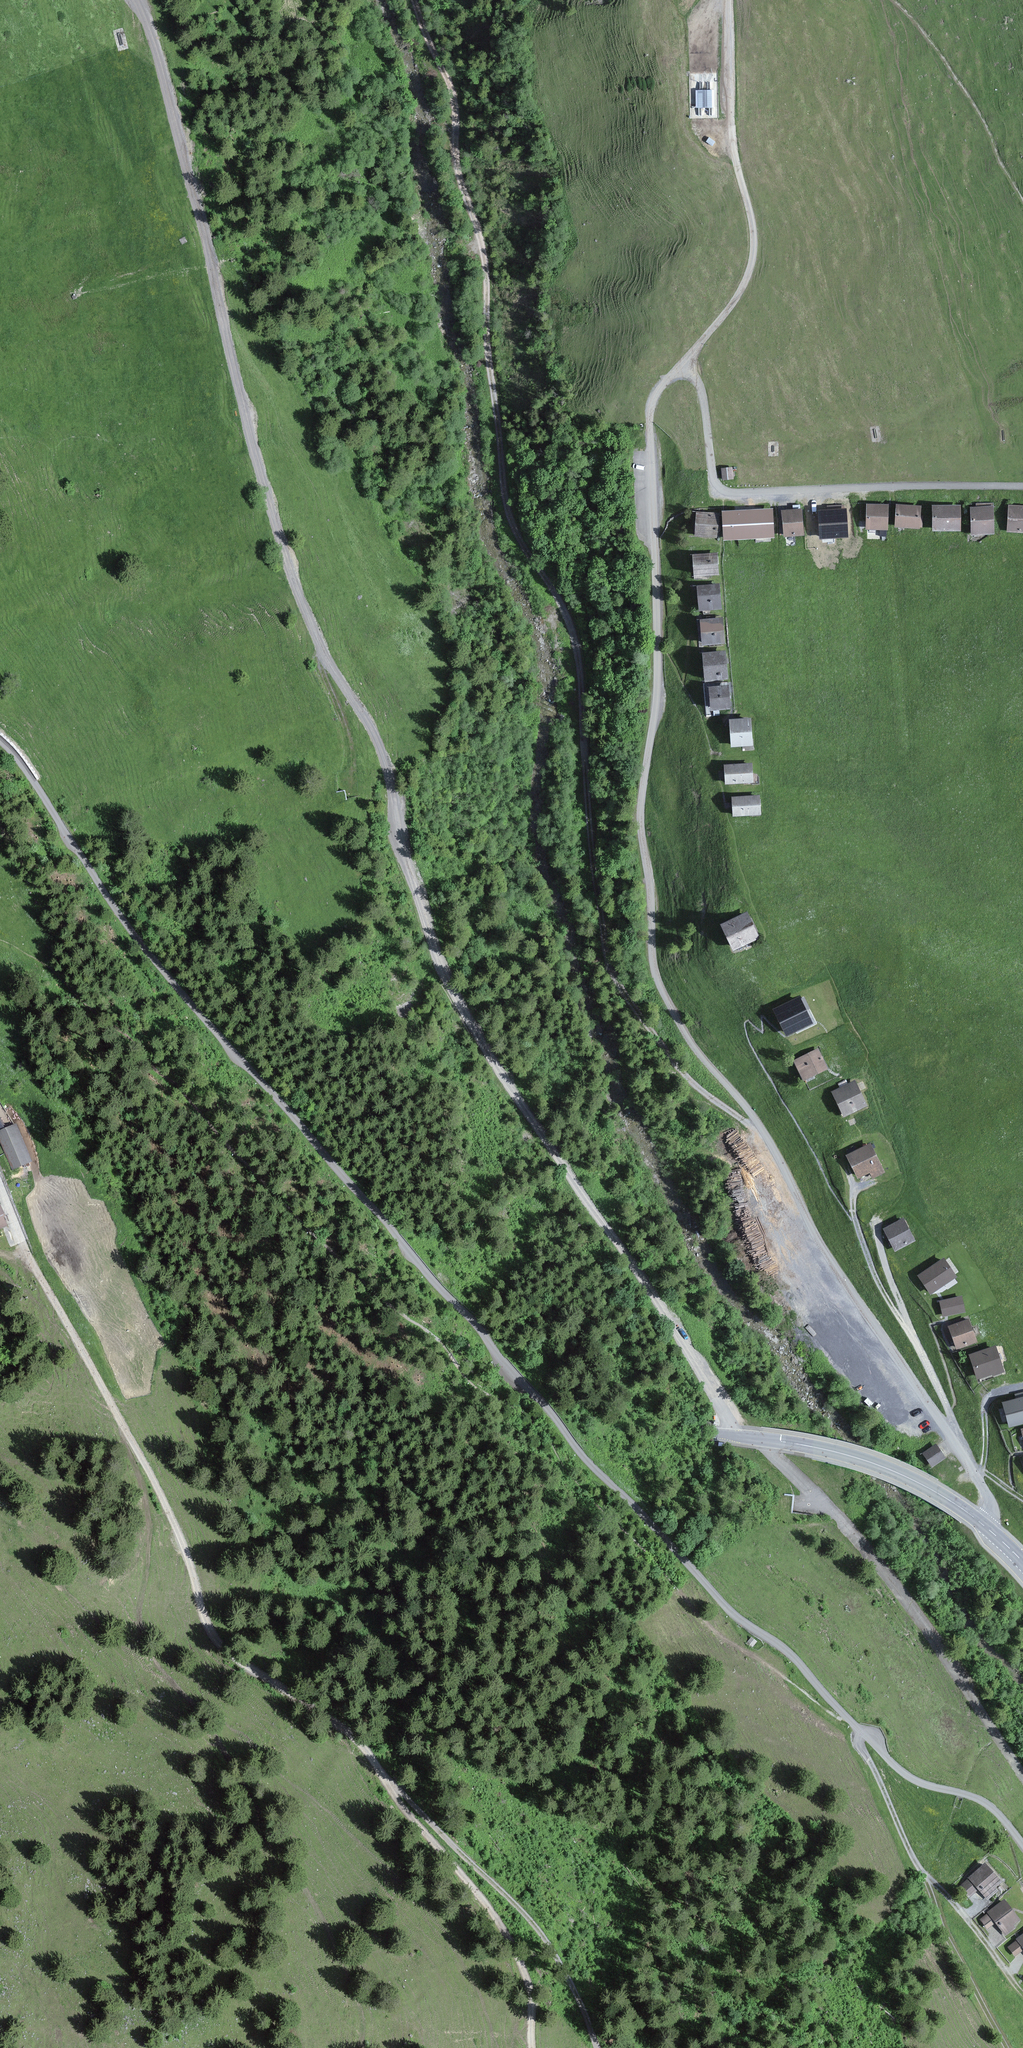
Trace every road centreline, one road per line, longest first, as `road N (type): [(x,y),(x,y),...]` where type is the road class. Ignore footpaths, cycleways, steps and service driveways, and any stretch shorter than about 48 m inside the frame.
road 1 (track): [(138,0),(288,566),(324,655),(385,759),(440,966),(485,1052),(666,1315),(737,1436)]
road 2 (unclassified): [(0,740),(155,960),(605,1477),(732,1613),(794,1657),(886,1759),(912,1779),(986,1803),(1022,1843)]
road 3 (unclassified): [(986,1528),(989,1503),(975,1475),(828,1257),(772,1138),(695,1042),(660,974),(646,805),(661,714),(655,407),(663,385),(685,367)]
road 4 (track): [(772,1138),(689,1079),(620,979),(603,894),(576,631),(514,518),(488,264),(455,81),(421,0)]
road 5 (secondary): [(0,1355),(810,1446),(918,1483),(986,1528)]
road 6 (track): [(377,1767),(363,1747),(215,1638),(175,1522),(29,1256),(0,1185)]
road 7 (track): [(1022,1774),(907,1600),(815,1495),(737,1436)]
road 8 (residential): [(685,367),(704,392),(714,477),(731,492),(1022,486)]
road 9 (unclassified): [(685,367),(741,298),(755,260),(757,230),(736,147),(733,0)]
road 10 (track): [(377,1767),(551,1945),(598,2047)]
road 11 (track): [(534,2047),(530,1975),(489,1907),(377,1767)]
road 12 (track): [(1007,1969),(917,1862),(857,1727)]
road 13 (track): [(893,0),(955,77),(1022,197)]
road 14 (track): [(1008,2047),(931,1877)]
road 15 (track): [(324,655),(352,773)]

